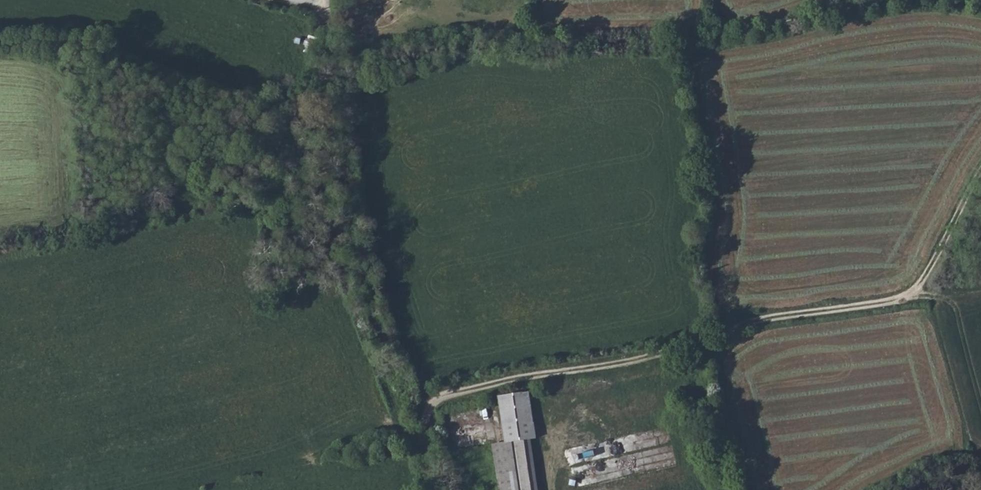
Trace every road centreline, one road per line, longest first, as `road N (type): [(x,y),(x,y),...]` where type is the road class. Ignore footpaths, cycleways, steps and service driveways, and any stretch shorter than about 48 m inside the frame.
road 1 (track): [(413,405),(518,376),(665,355),(764,319),(903,300),(930,268),(980,170)]
road 2 (track): [(431,489),(417,415),(364,279),(323,83)]

